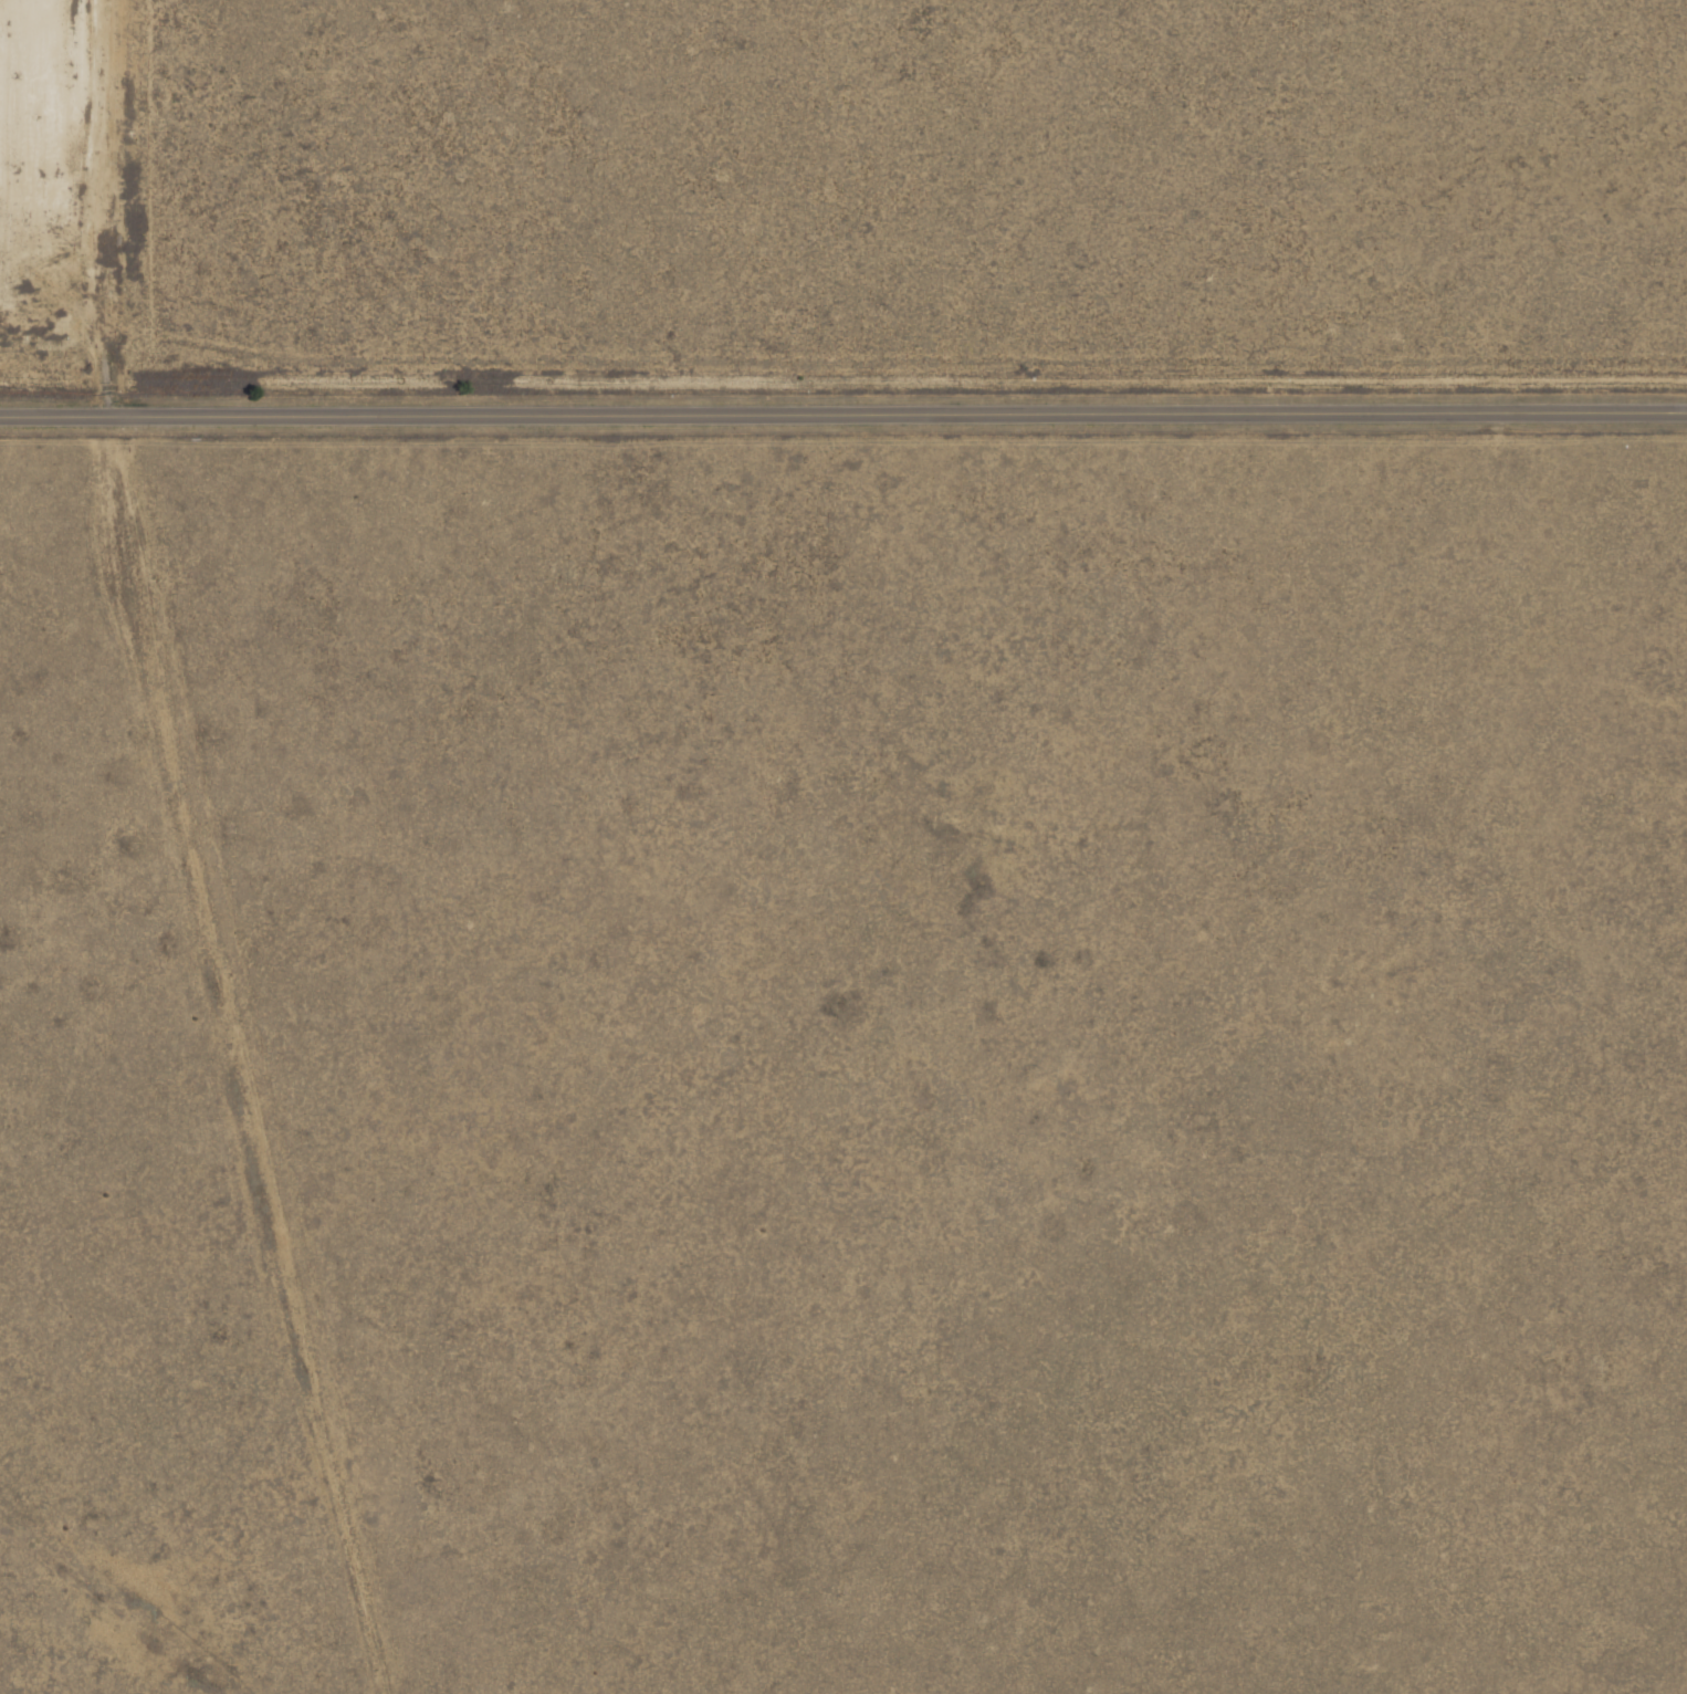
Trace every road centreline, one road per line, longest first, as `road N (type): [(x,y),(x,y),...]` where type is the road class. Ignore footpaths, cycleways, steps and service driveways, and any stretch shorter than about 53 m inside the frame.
road 1 (residential): [(0,412),(1686,408)]

